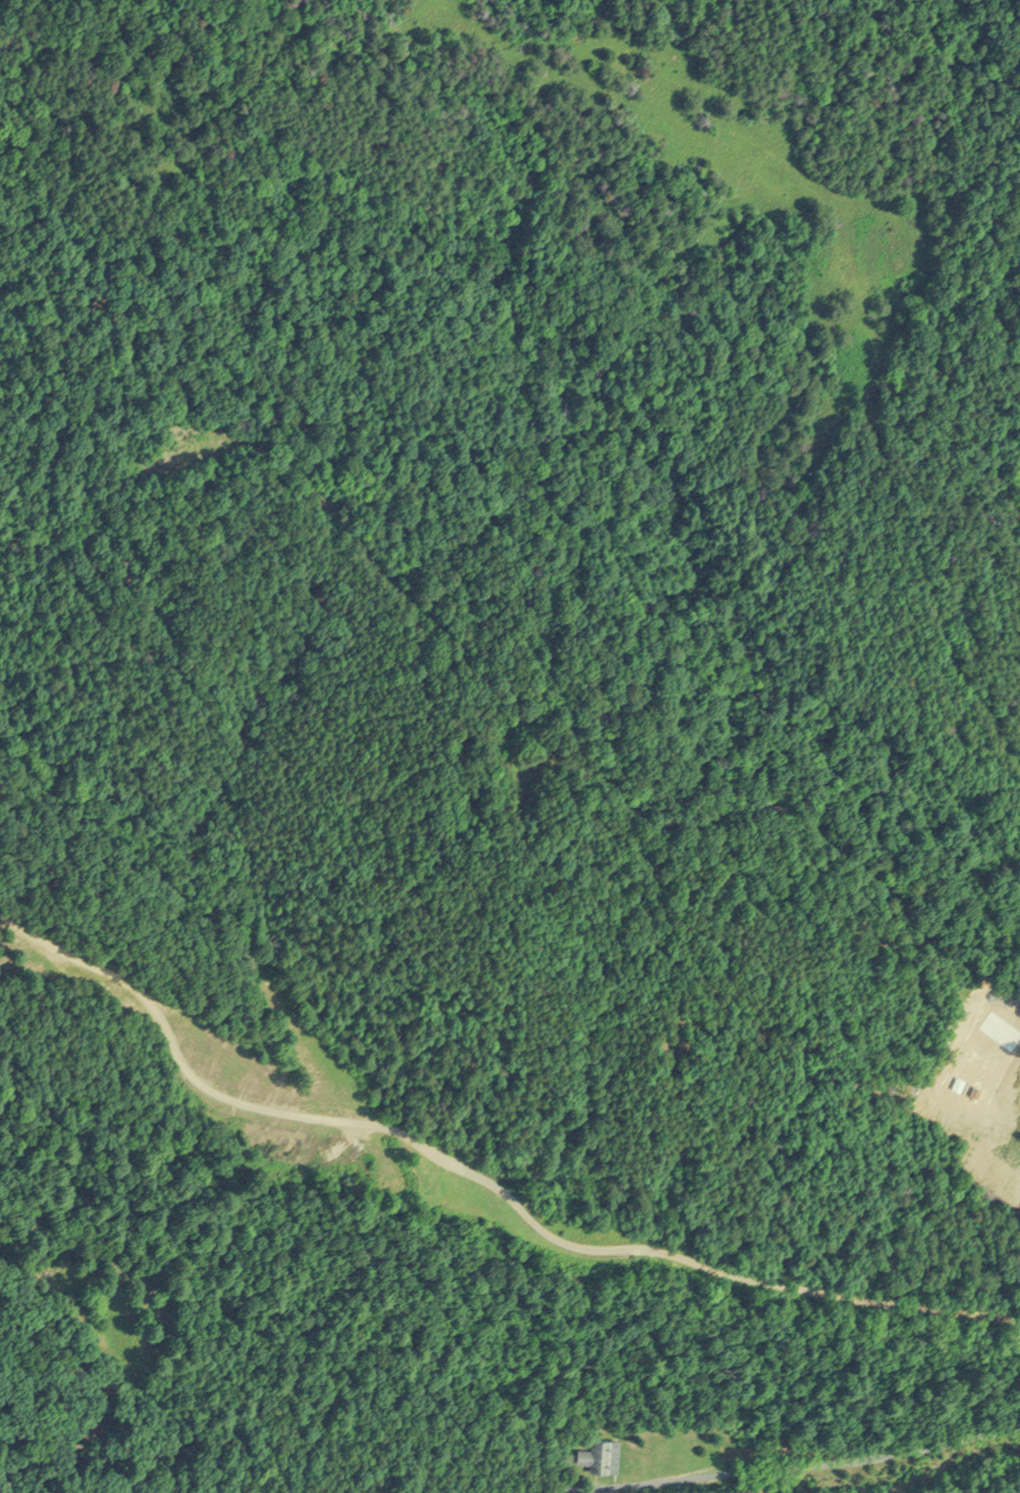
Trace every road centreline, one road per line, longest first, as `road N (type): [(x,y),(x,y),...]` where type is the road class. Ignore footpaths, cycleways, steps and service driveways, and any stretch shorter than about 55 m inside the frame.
road 1 (residential): [(1019,1327),(844,1305),(639,1255),(574,1253),(503,1196),(414,1144),(371,1126),(231,1100),(207,1088),(190,1075),(140,996),(0,919)]

